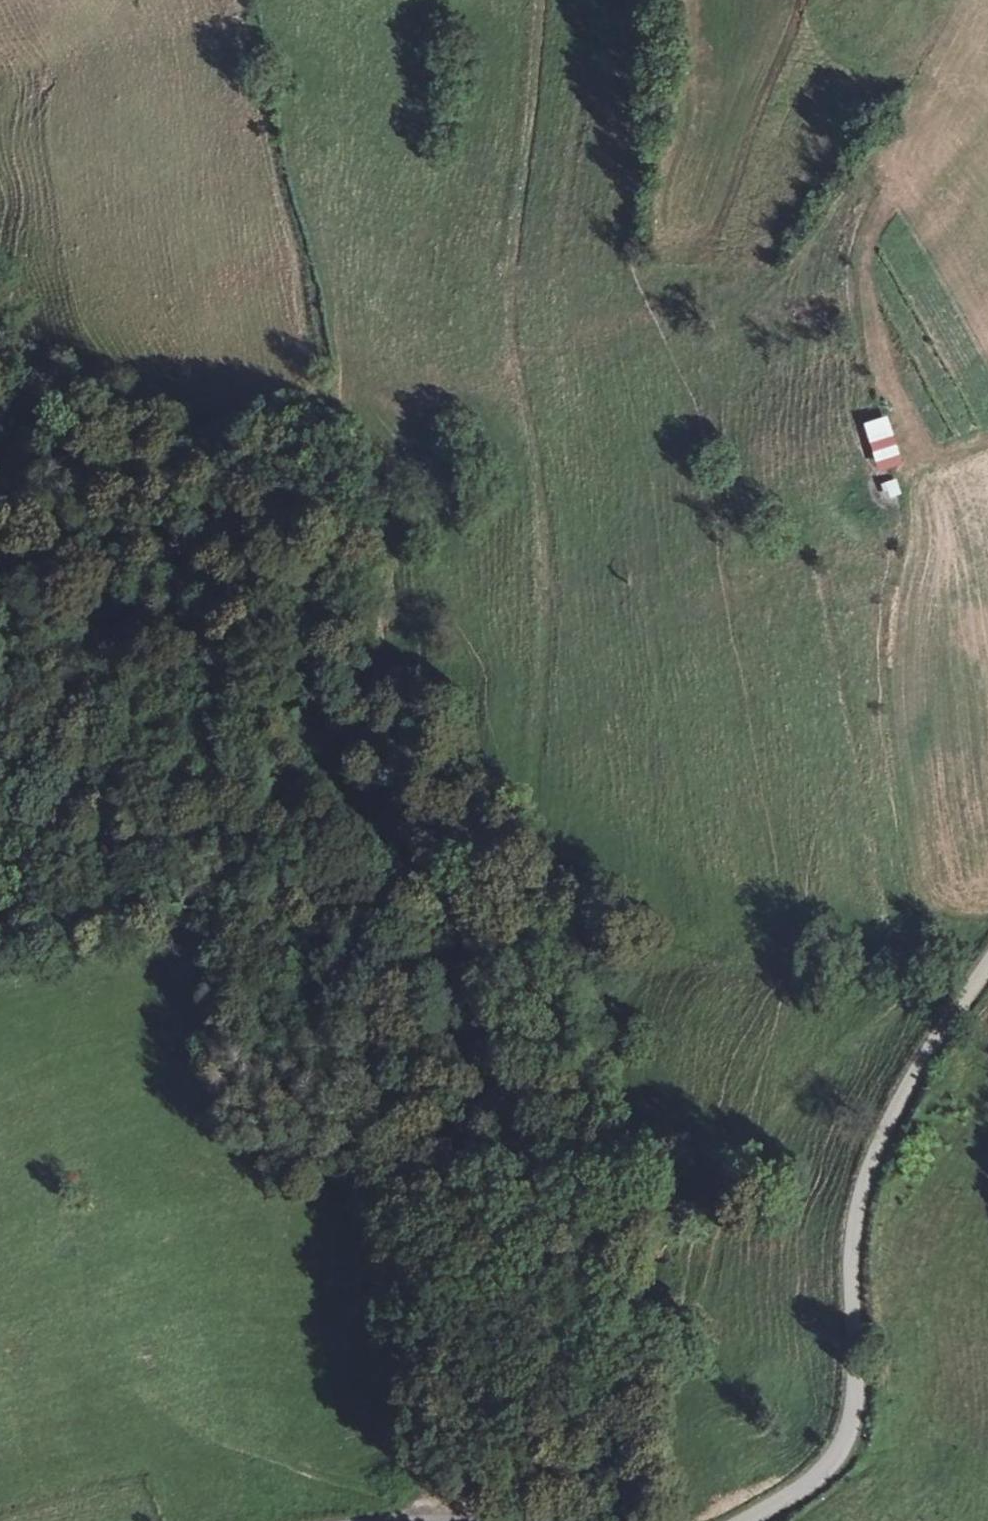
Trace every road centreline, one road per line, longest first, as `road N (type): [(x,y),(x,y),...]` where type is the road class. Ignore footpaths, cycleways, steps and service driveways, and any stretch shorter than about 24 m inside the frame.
road 1 (unclassified): [(987,964),(907,1081),(871,1167),(851,1253),(856,1364)]
road 2 (unclassified): [(743,1520),(830,1466),(845,1440),(856,1364)]

